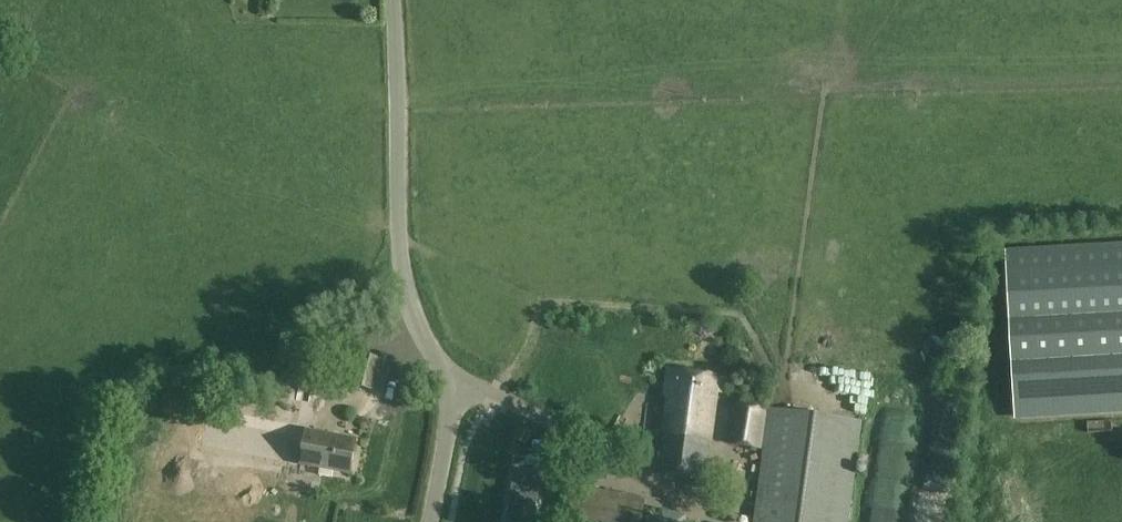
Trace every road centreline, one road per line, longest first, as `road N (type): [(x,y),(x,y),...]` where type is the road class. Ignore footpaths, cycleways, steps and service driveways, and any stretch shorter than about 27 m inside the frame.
road 1 (unclassified): [(433,521),(453,407),(447,375),(407,305),(399,252),(393,0)]

